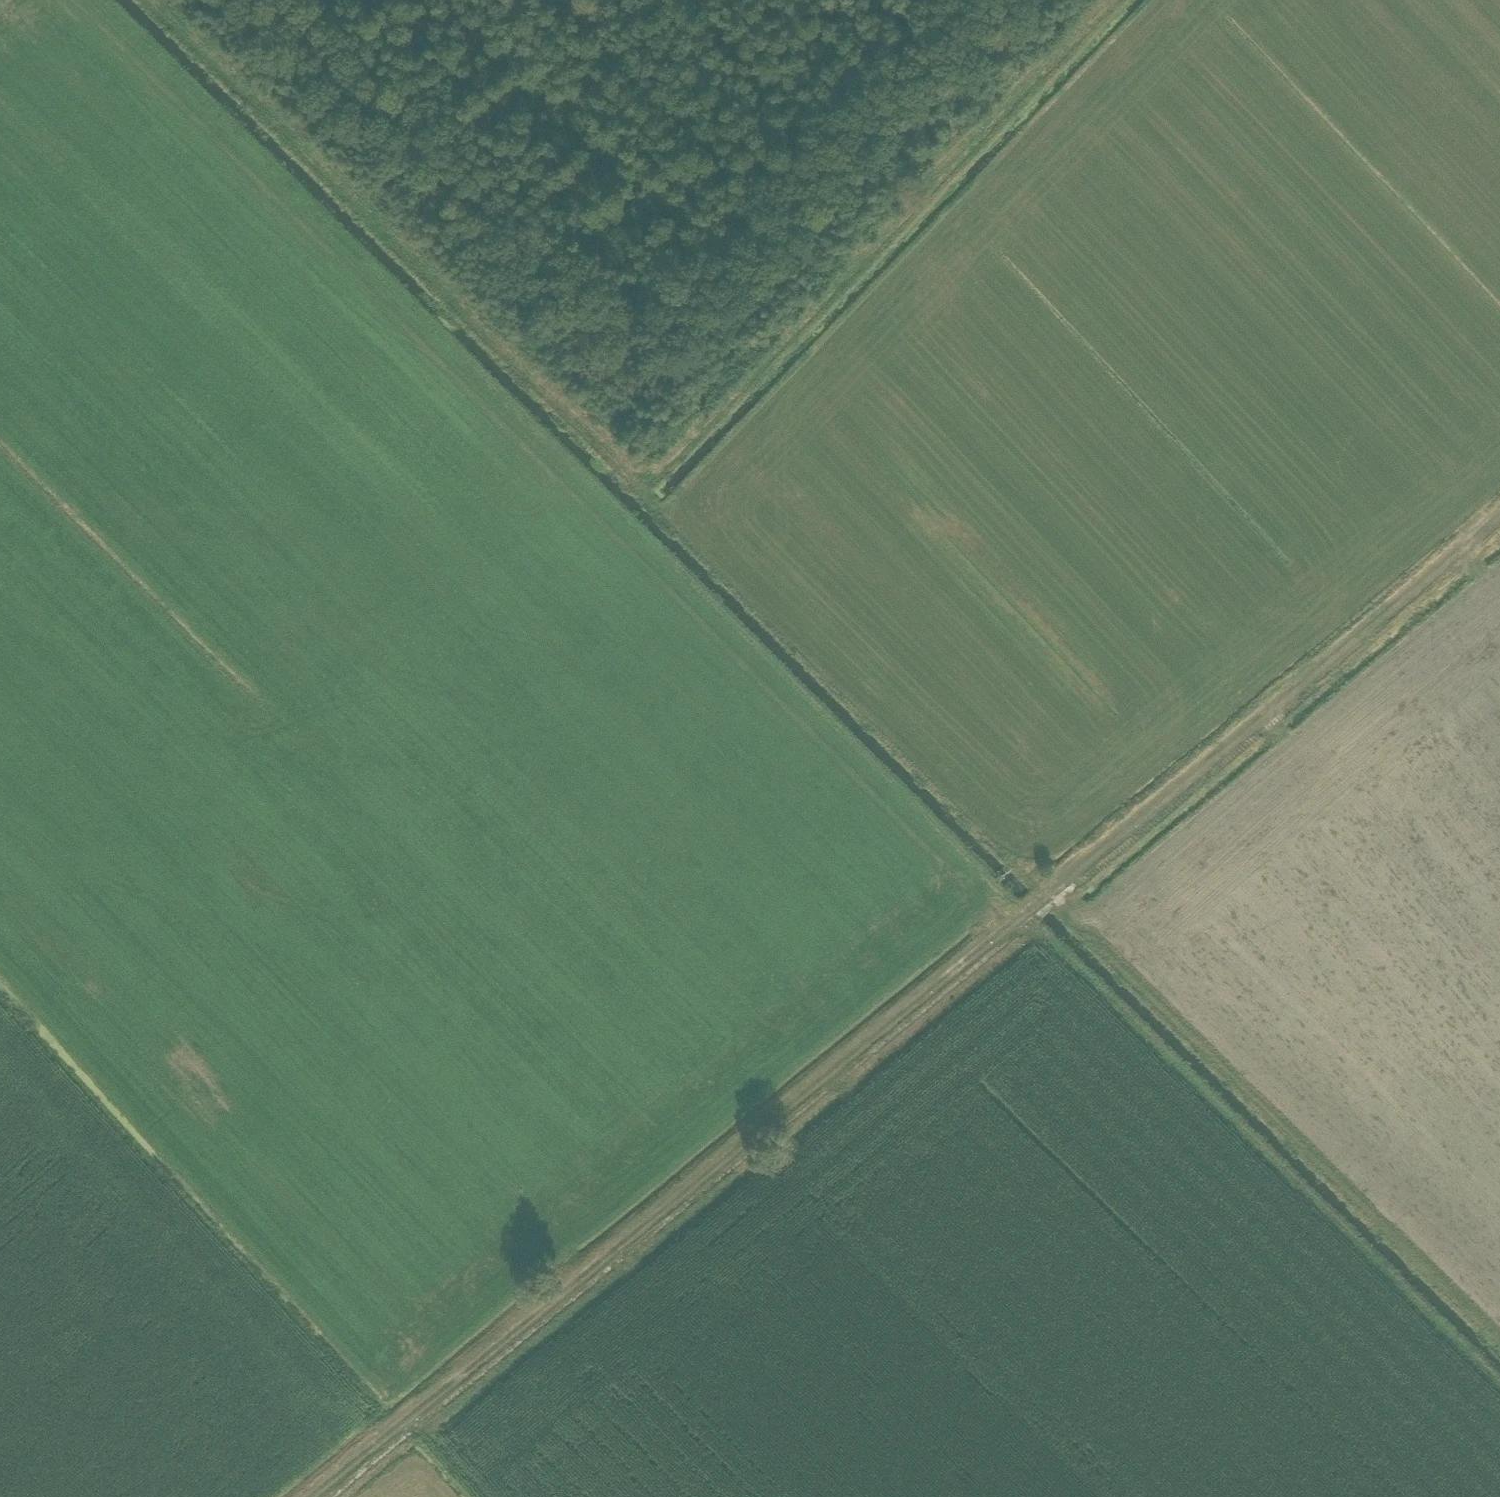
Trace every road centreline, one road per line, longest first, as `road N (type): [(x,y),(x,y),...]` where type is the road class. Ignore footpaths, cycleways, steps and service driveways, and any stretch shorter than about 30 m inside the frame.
road 1 (track): [(1499,511),(313,1496)]
road 2 (track): [(955,227),(1171,0)]

